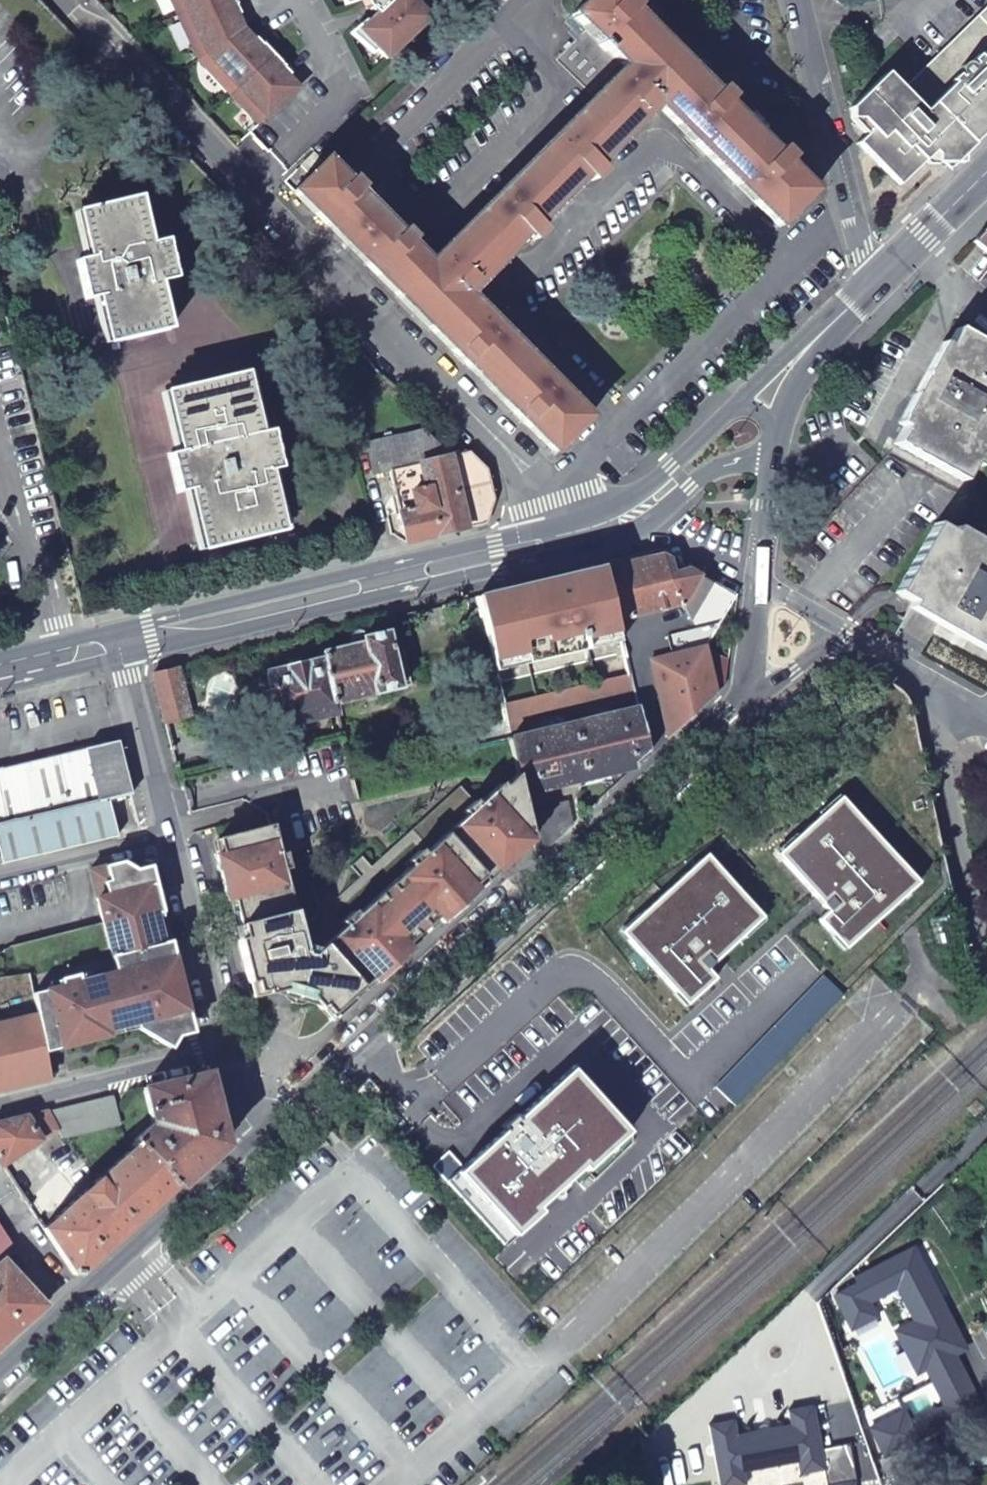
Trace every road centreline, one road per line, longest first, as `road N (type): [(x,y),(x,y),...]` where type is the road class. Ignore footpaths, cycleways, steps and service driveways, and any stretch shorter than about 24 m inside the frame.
road 1 (secondary): [(260,1147),(752,693)]
road 2 (residential): [(70,0),(403,355),(533,481)]
road 3 (residential): [(792,262),(690,162),(661,149),(643,156),(525,273),(514,297),(523,325),(623,424)]
road 4 (residential): [(122,643),(240,1117),(260,1147)]
road 5 (secondary): [(122,643),(531,549)]
road 6 (residential): [(839,631),(923,687),(986,968)]
road 7 (secondary): [(0,1379),(260,1147)]
road 8 (residential): [(623,424),(792,262)]
road 9 (residential): [(798,0),(850,207)]
road 10 (secondary): [(870,286),(986,173)]
road 11 (secondary): [(761,592),(777,445)]
road 12 (secondary): [(651,502),(729,465),(759,461),(777,445)]
road 13 (secondary): [(0,671),(122,643)]

